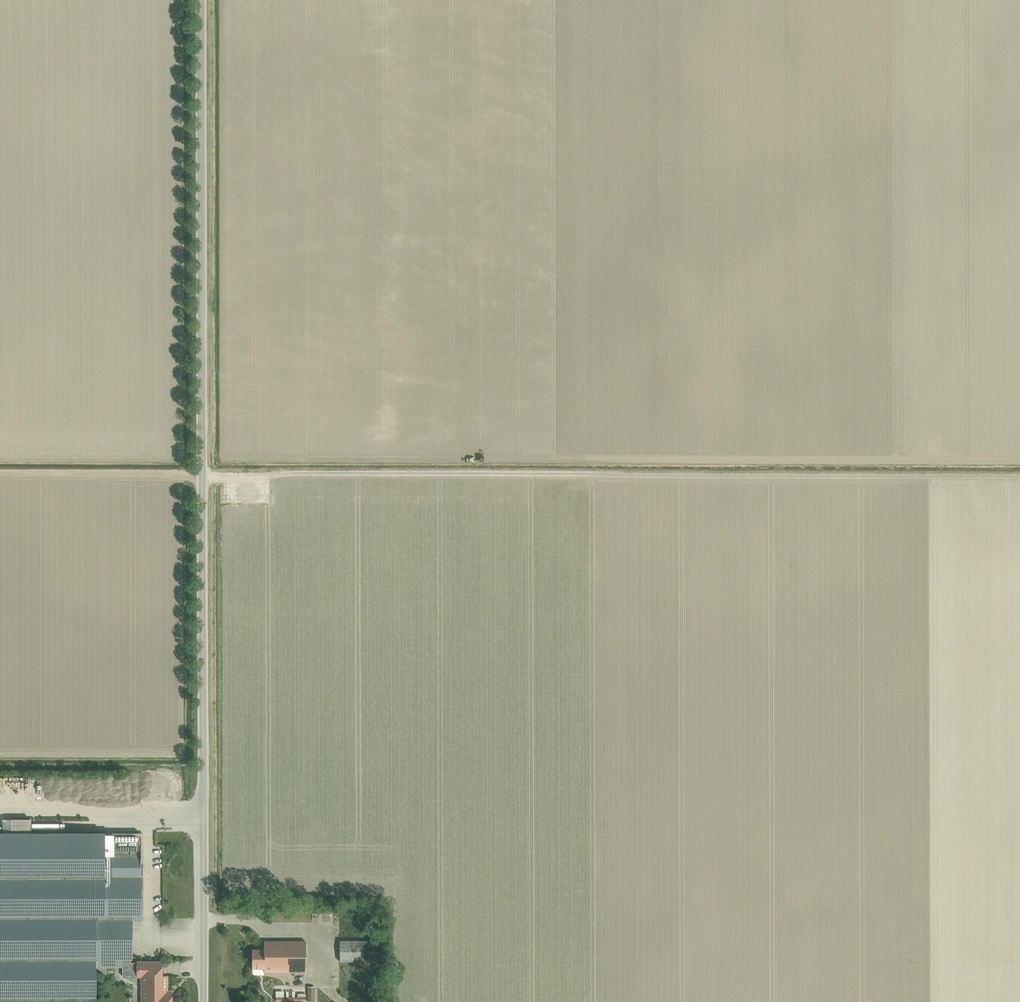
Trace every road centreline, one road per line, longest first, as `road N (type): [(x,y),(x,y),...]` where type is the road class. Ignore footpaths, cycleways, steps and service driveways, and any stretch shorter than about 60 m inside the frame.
road 1 (unclassified): [(203,1001),(201,0)]

